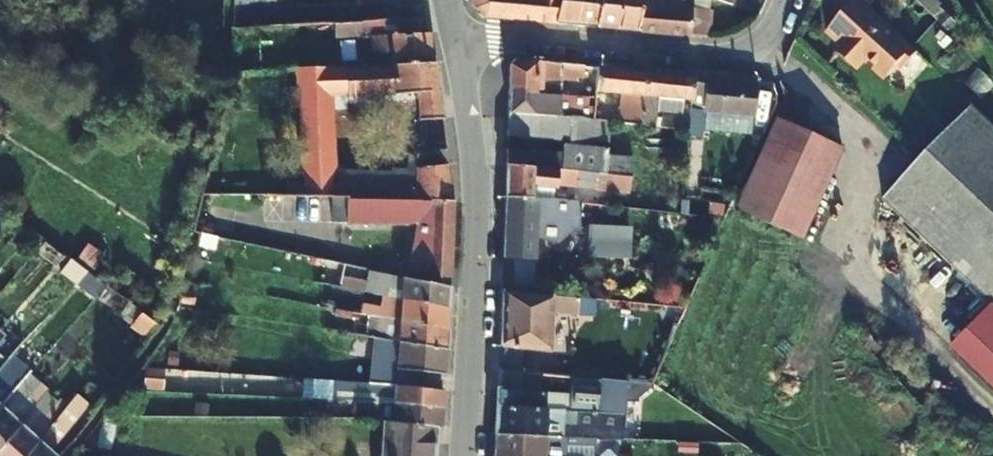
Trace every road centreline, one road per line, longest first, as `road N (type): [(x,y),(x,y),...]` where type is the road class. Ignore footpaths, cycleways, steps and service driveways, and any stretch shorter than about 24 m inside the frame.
road 1 (residential): [(463,455),(477,189),(455,35)]
road 2 (residential): [(789,0),(761,44),(724,58),(455,35)]

